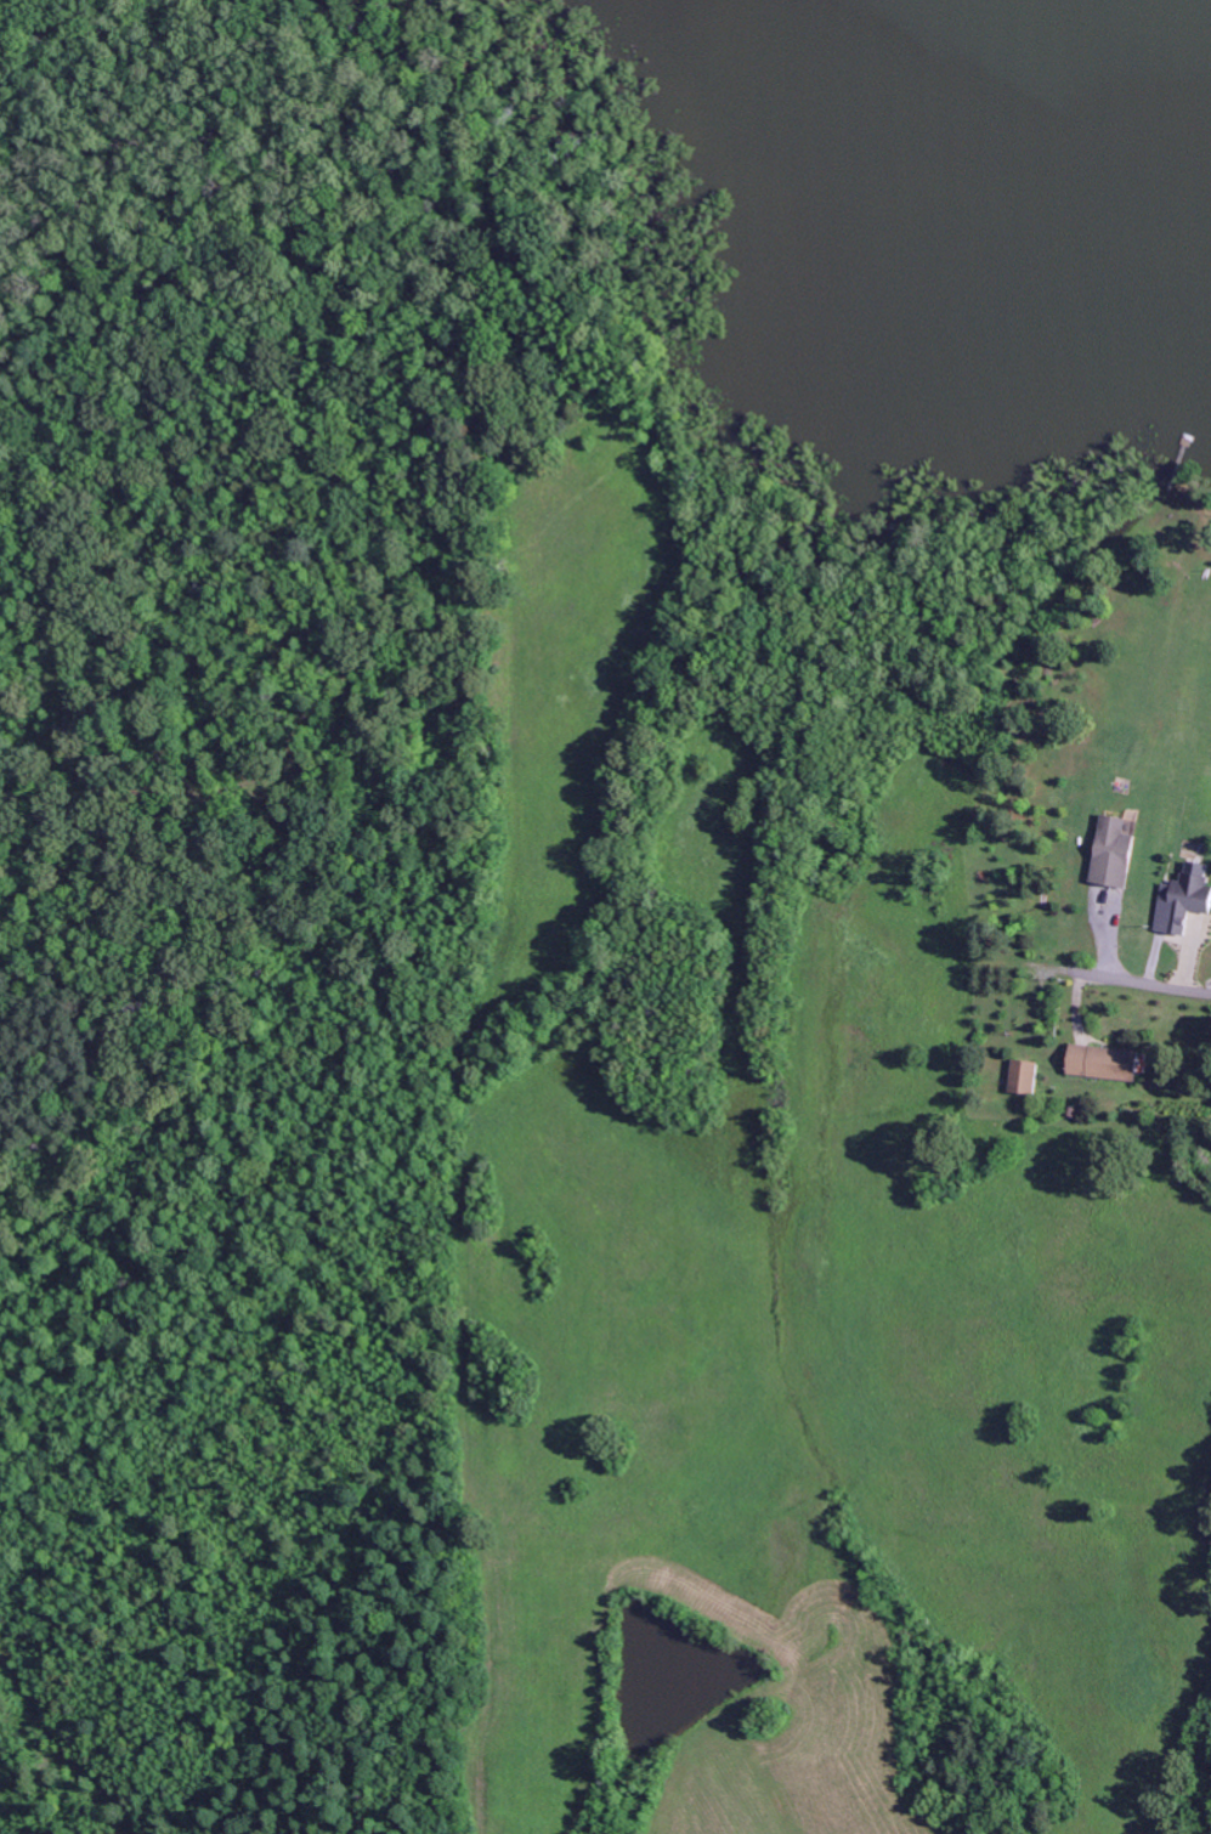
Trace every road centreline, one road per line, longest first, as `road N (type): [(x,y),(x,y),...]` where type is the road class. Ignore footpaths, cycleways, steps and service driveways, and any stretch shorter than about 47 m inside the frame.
road 1 (residential): [(1210,996),(1077,974)]

